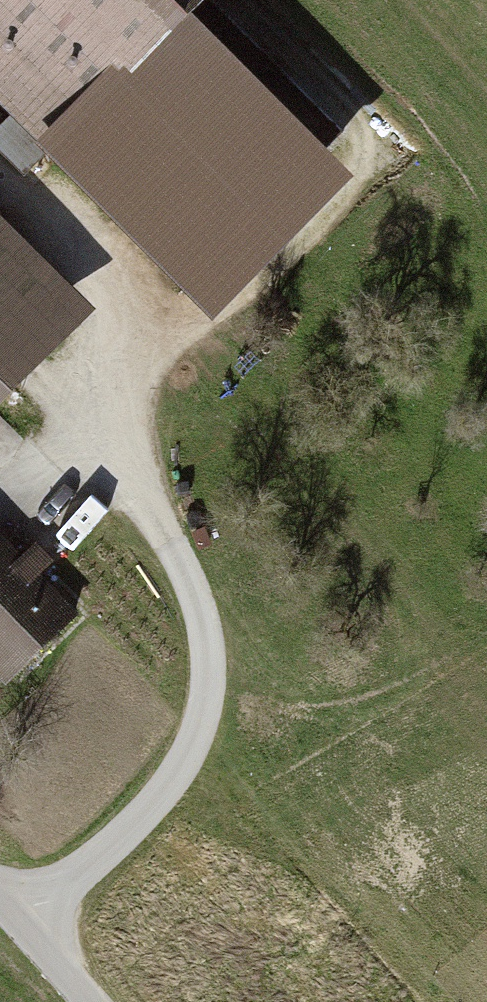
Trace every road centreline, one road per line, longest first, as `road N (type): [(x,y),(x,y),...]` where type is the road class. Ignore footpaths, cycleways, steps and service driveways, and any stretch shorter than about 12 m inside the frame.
road 1 (track): [(0,177),(125,323),(116,483),(190,586),(213,671),(205,732),(167,799),(22,922)]
road 2 (track): [(33,215),(147,109),(196,109),(229,138),(226,171),(125,323)]
road 3 (track): [(93,1001),(0,898)]

